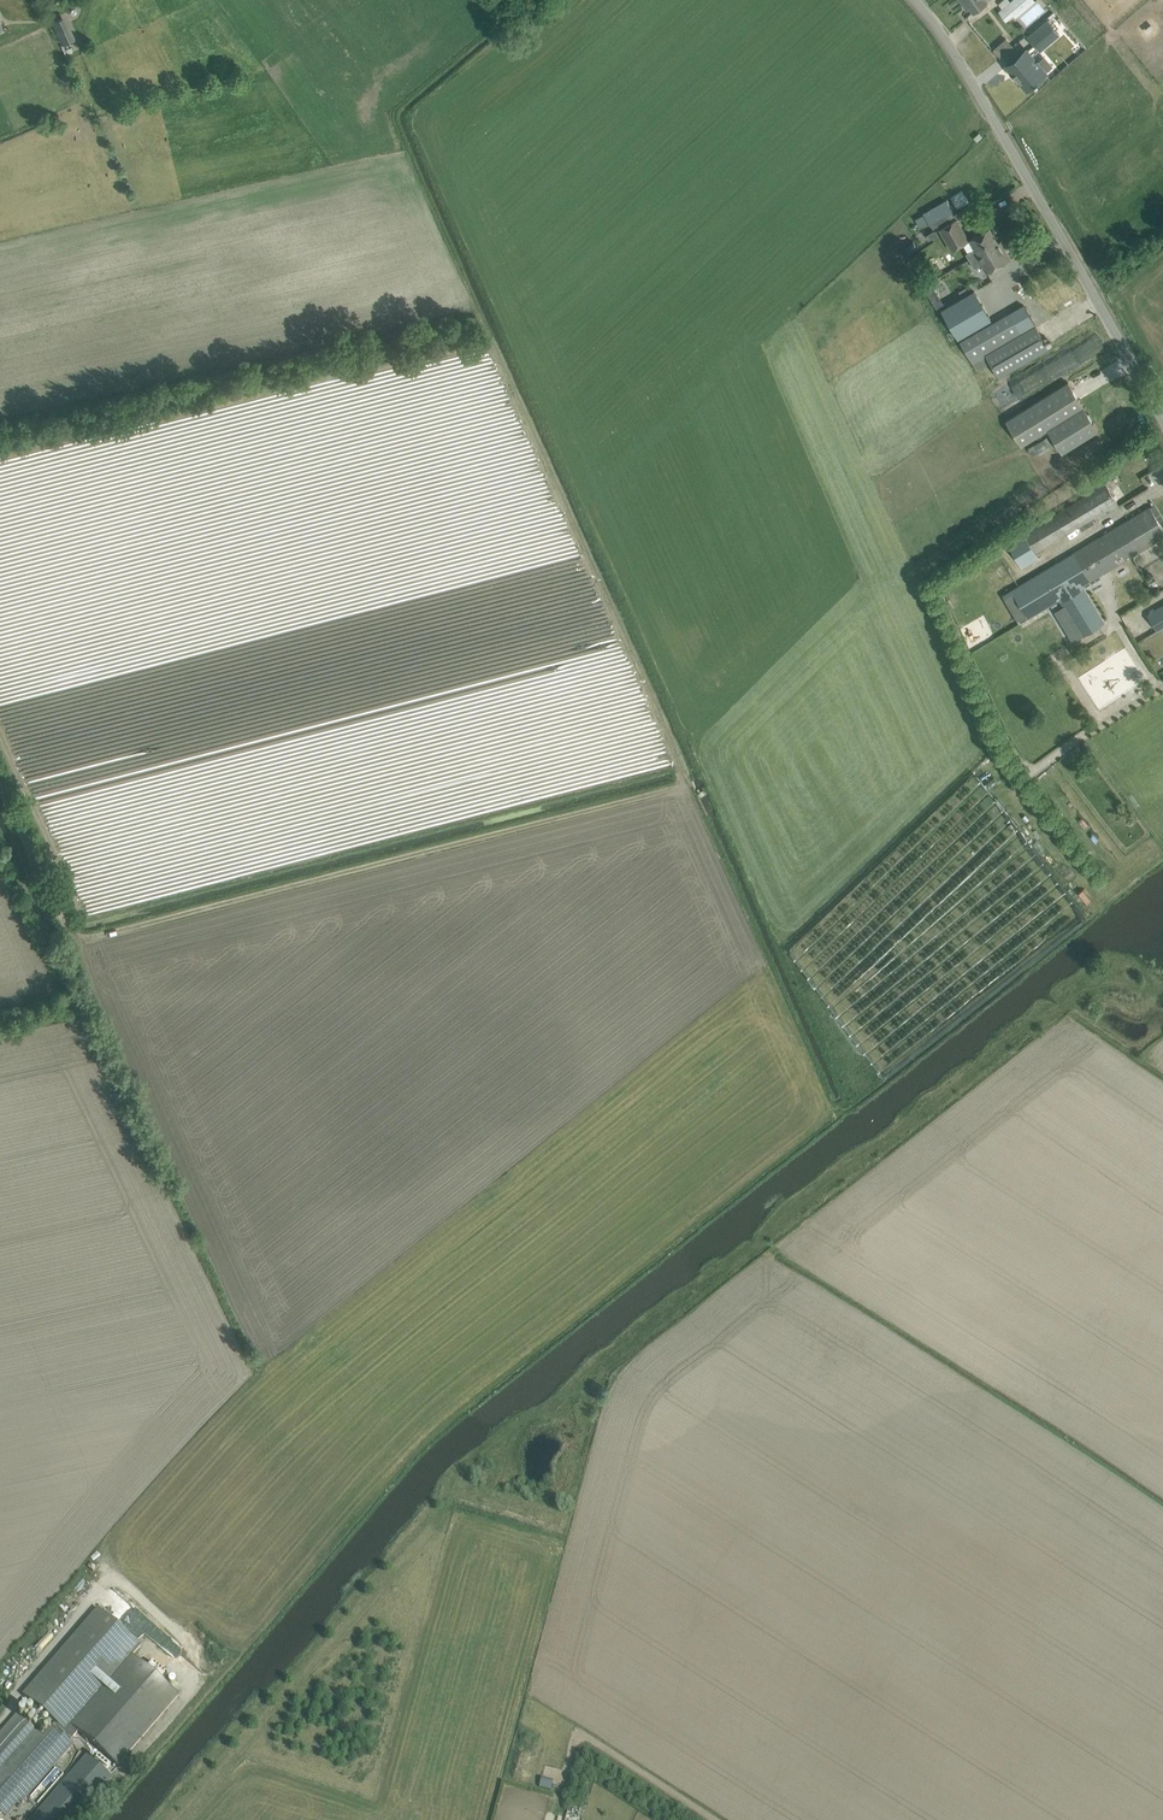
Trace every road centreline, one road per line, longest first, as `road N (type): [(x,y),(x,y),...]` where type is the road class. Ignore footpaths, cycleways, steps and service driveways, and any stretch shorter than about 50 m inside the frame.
road 1 (unclassified): [(1162,418),(955,53),(916,0)]
road 2 (track): [(59,925),(0,794)]

